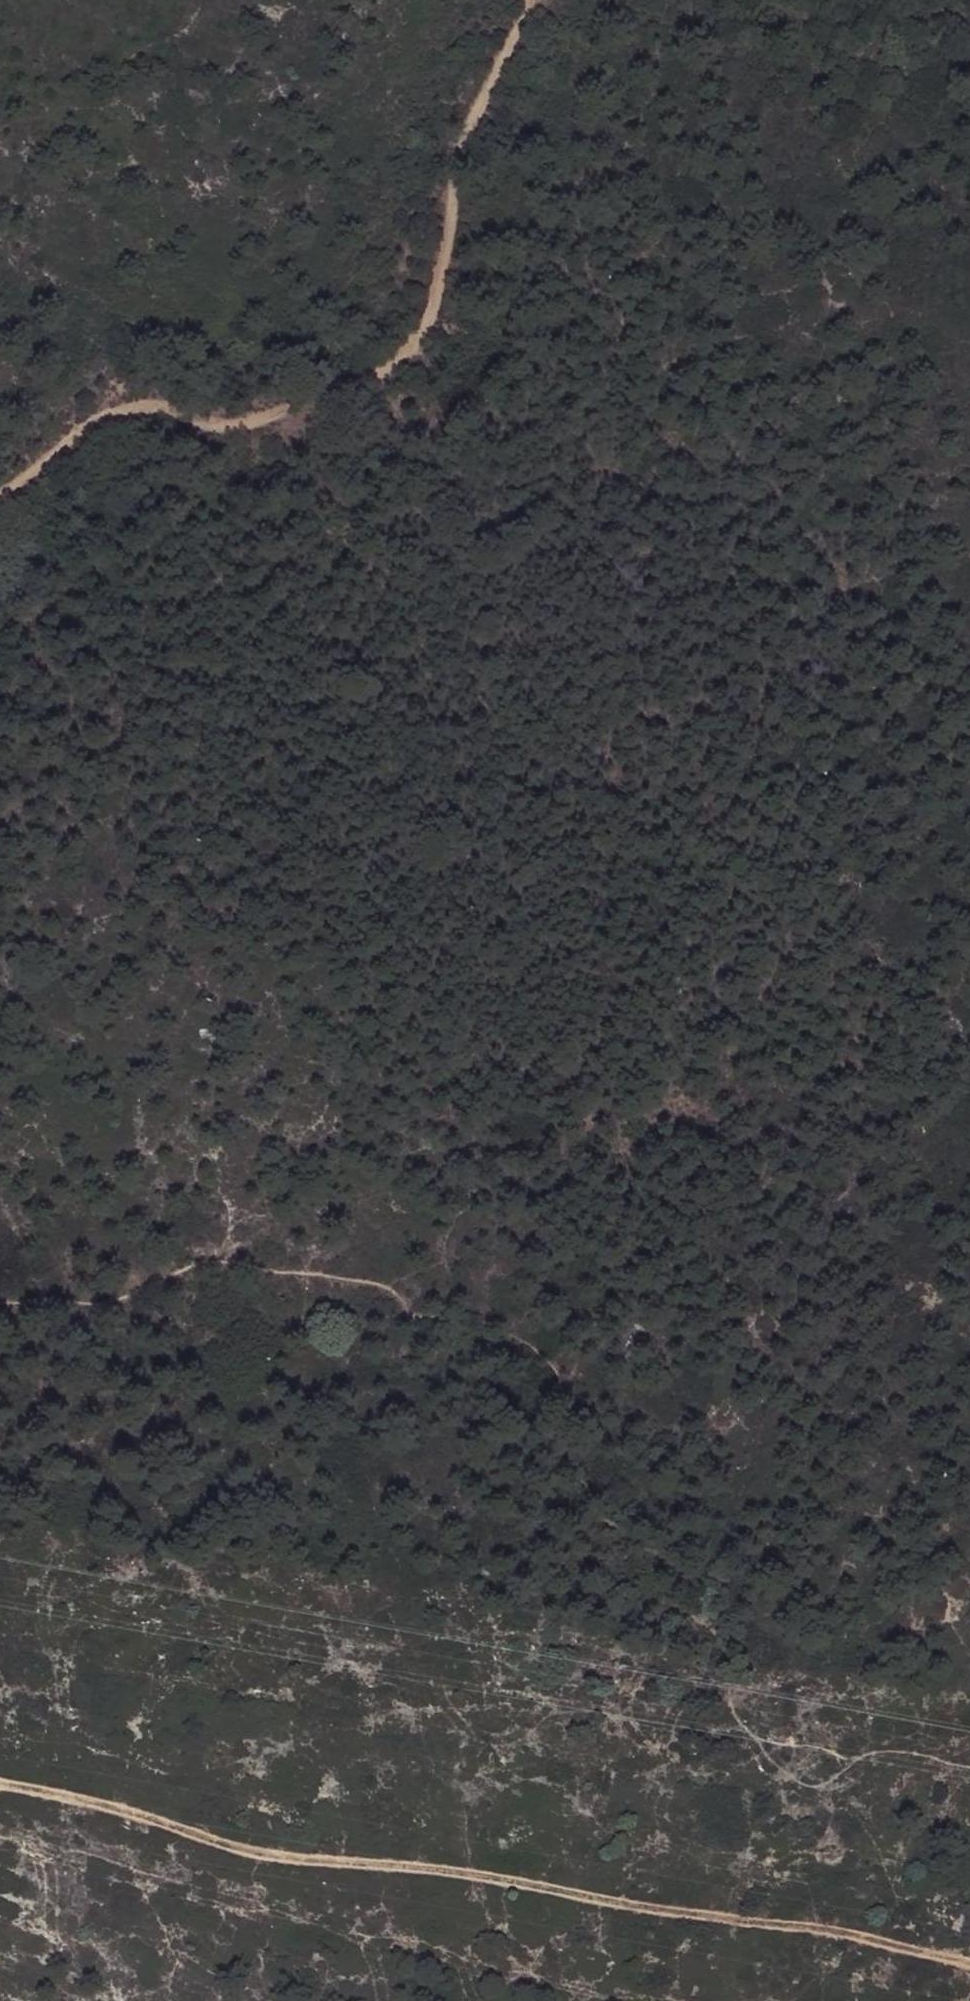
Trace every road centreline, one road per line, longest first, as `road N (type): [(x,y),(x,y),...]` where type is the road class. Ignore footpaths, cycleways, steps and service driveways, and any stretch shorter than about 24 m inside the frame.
road 1 (track): [(0,1782),(120,1806),(294,1857),(441,1866),(625,1904),(815,1926),(969,1964)]
road 2 (track): [(0,501),(78,425),(140,405),(200,422),(239,423),(399,362),(419,342),(445,252),(450,183),(514,0)]

